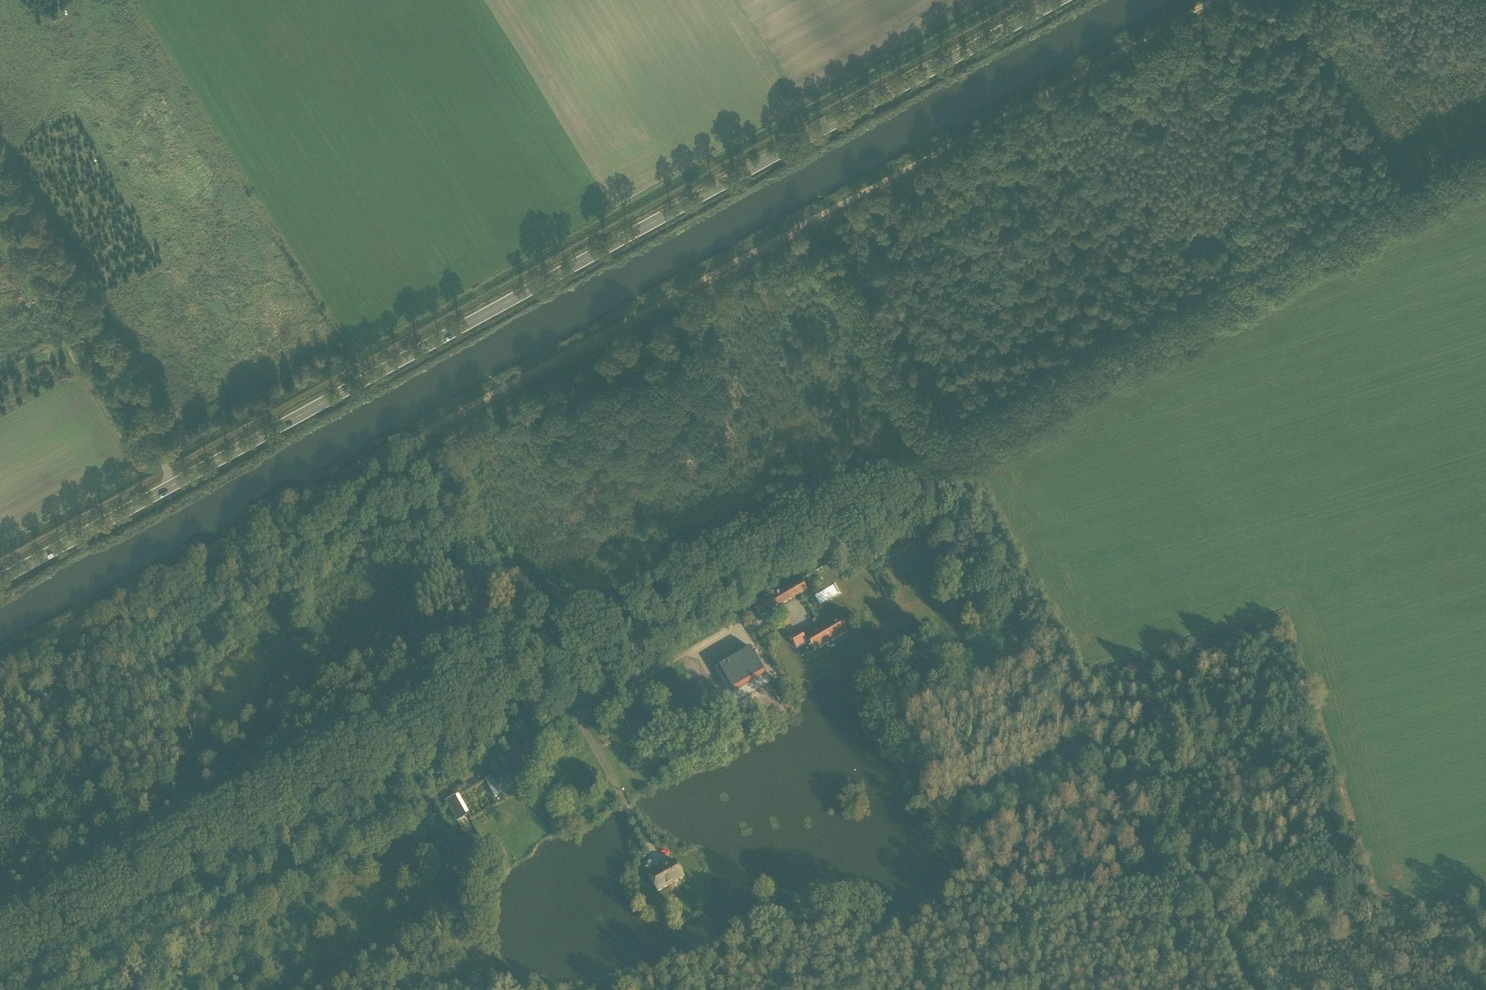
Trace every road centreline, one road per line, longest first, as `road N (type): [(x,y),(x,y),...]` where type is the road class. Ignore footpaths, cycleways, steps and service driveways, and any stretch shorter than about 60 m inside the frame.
road 1 (track): [(1214,0),(0,664)]
road 2 (primary): [(0,580),(1061,0)]
road 3 (unclassified): [(705,571),(1485,159)]
road 4 (unclassified): [(0,948),(705,571)]
road 5 (unclassified): [(91,989),(729,626),(732,615),(705,571)]
road 6 (track): [(0,185),(184,480)]

